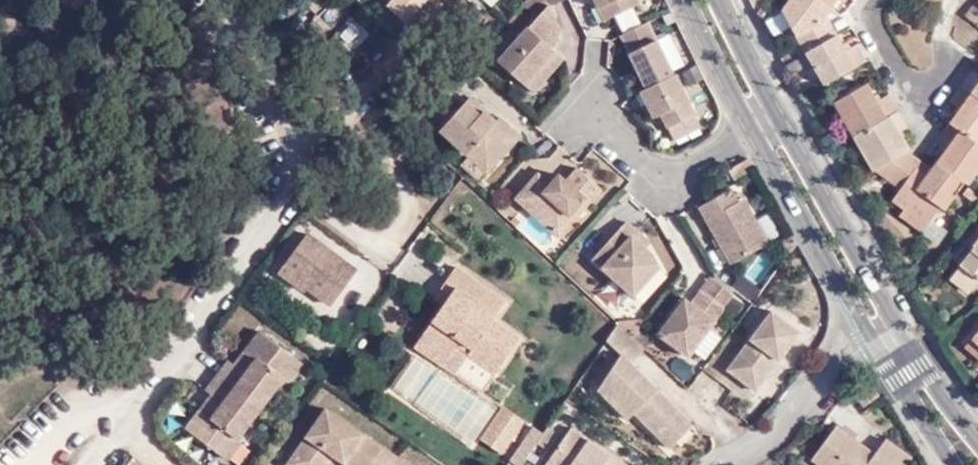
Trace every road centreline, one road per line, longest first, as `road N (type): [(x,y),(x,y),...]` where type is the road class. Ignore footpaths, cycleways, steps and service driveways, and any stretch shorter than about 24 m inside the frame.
road 1 (tertiary): [(685,0),(755,136),(952,464)]
road 2 (tertiary): [(977,437),(891,317),(718,0)]
road 3 (residential): [(112,419),(280,209),(288,188),(292,131),(219,0)]

